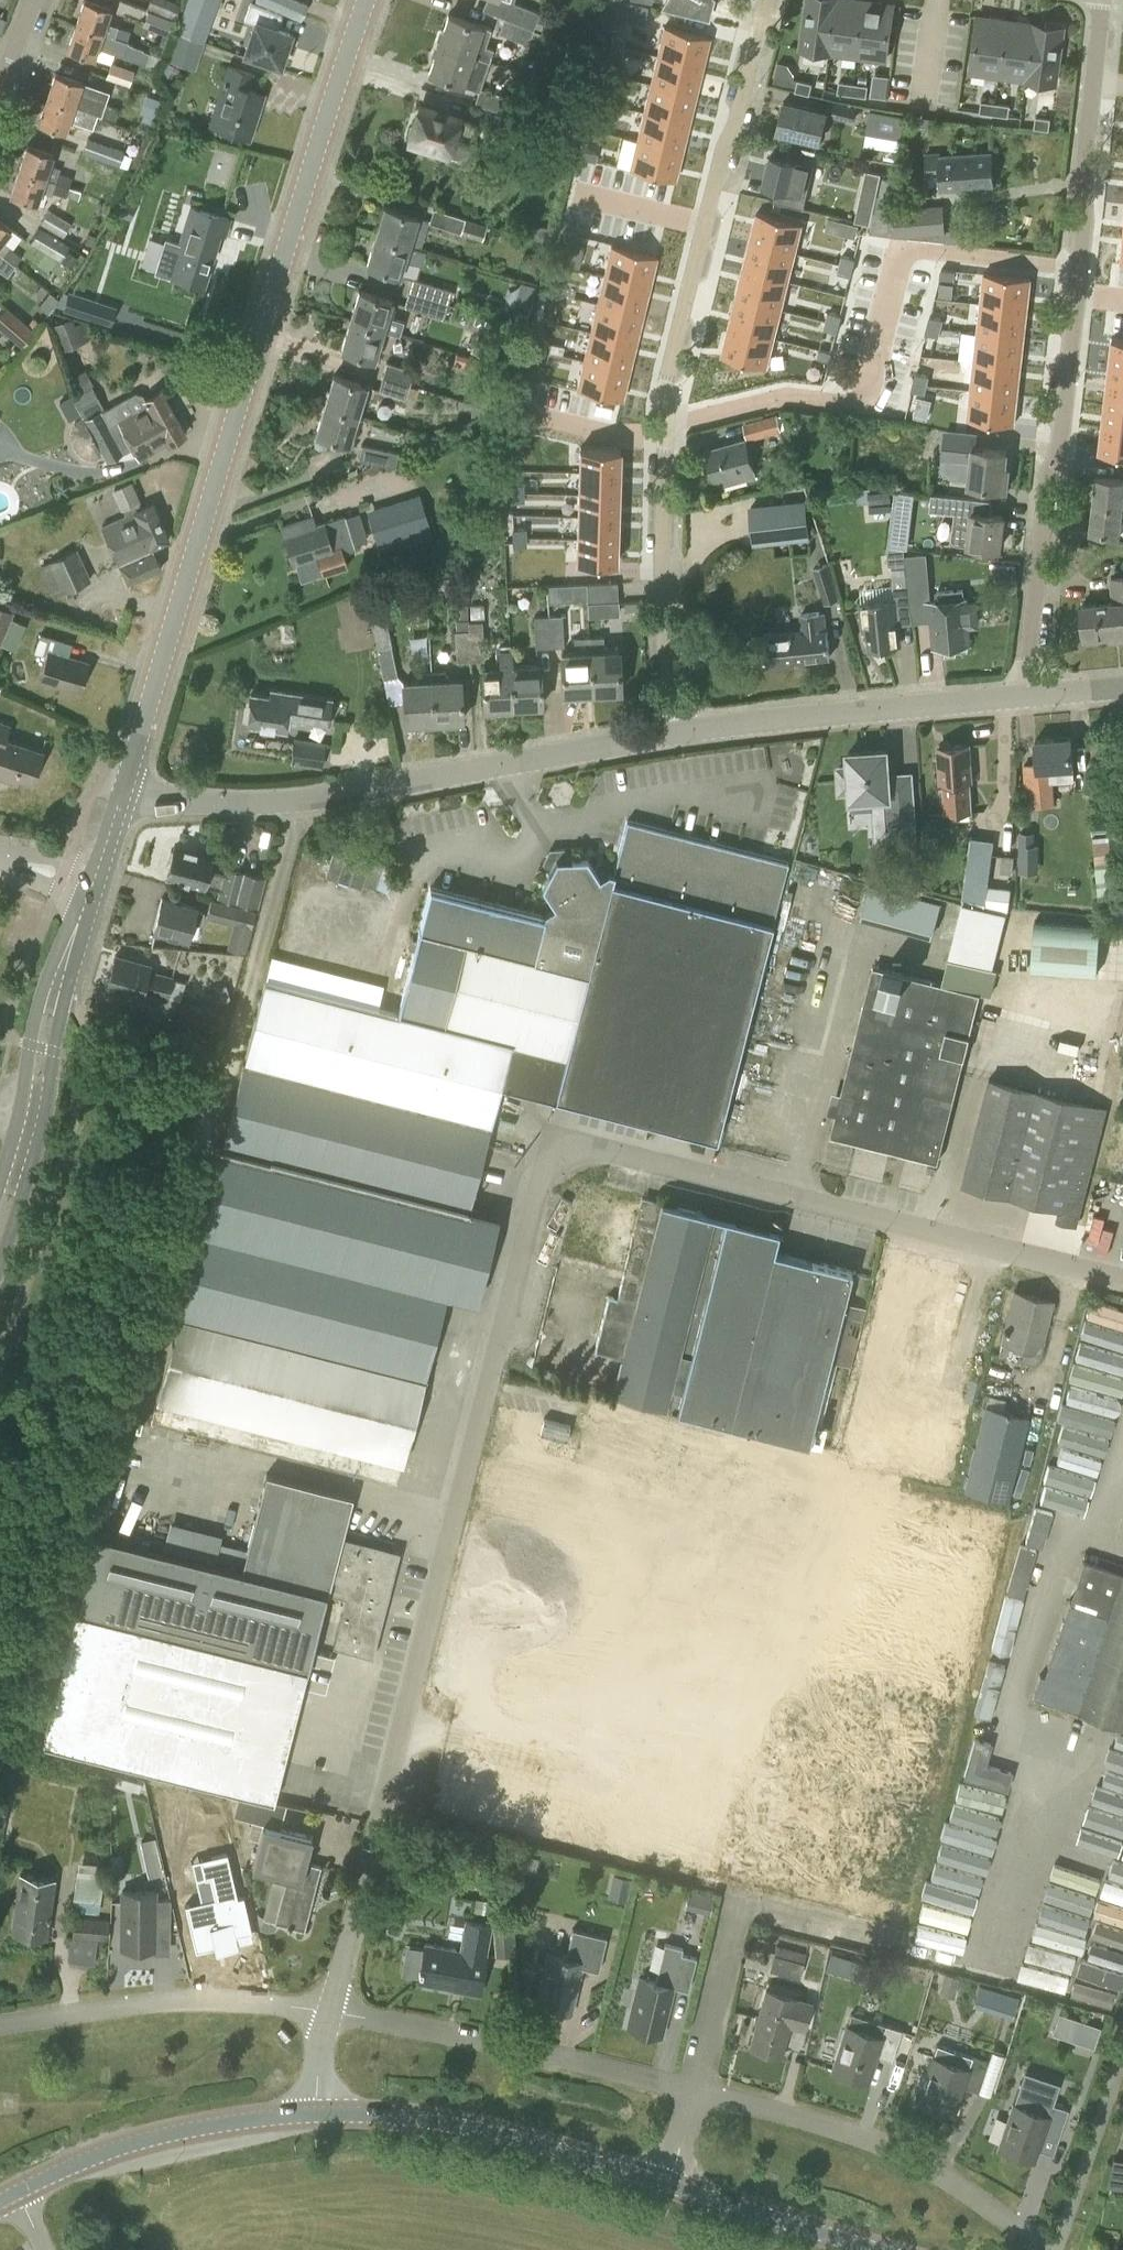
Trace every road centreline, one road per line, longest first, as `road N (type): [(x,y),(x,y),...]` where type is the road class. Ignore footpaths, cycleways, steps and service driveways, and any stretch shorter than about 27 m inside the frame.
road 1 (unclassified): [(331,2013),(551,1137),(1122,1280)]
road 2 (tertiary): [(122,799),(367,0)]
road 3 (residential): [(768,0),(665,387),(666,735)]
road 4 (residential): [(1027,695),(1048,485),(1061,442),(1103,0)]
road 5 (residential): [(122,799),(301,800),(666,735)]
road 6 (residential): [(1042,2242),(870,2139),(697,2091)]
road 7 (residential): [(697,2091),(331,2013)]
road 8 (secondary): [(673,2186),(493,2131),(316,2113)]
road 9 (residential): [(666,735),(1027,695)]
road 10 (tertiary): [(0,1225),(32,1116),(57,982),(91,888)]
road 11 (residential): [(331,2013),(169,2001),(0,2025)]
road 12 (secondary): [(316,2113),(107,2152),(0,2203)]
road 13 (secondary): [(879,2249),(673,2186)]

